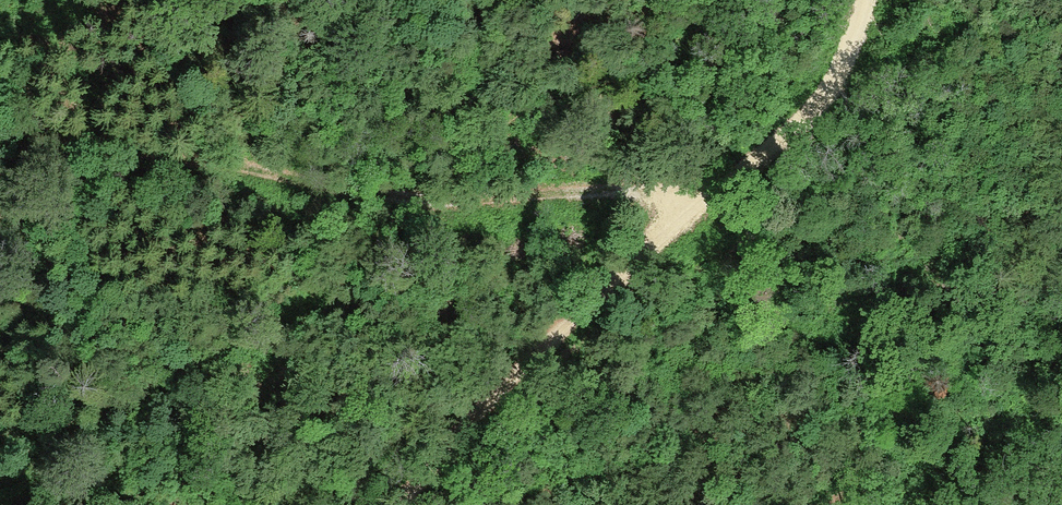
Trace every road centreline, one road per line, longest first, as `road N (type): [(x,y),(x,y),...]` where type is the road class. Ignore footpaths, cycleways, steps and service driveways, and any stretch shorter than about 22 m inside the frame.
road 1 (track): [(390,504),(690,208),(834,83),(857,0)]
road 2 (track): [(0,127),(326,166),(677,221)]
road 3 (track): [(0,460),(124,399),(285,290),(410,181)]

